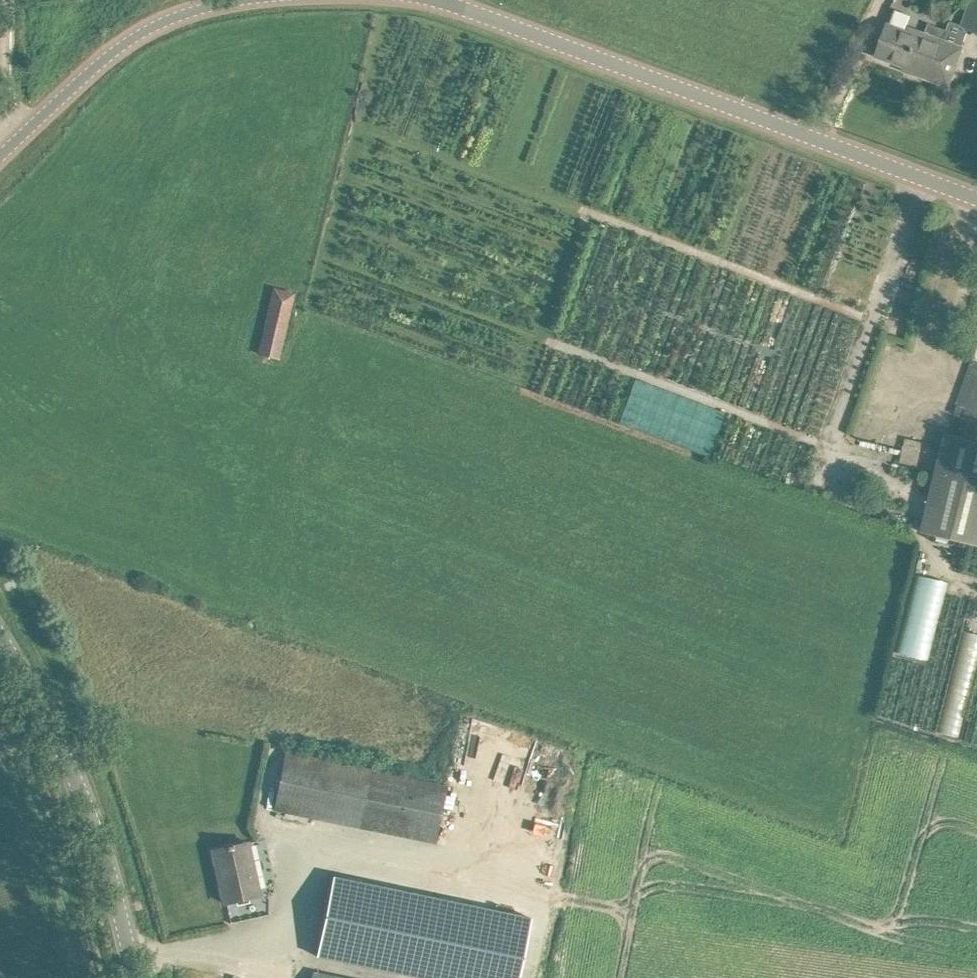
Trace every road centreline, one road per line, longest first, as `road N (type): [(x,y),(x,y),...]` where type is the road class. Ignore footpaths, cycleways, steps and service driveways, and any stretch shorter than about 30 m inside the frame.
road 1 (tertiary): [(976,198),(431,0)]
road 2 (track): [(873,319),(396,142)]
road 3 (unclassified): [(134,977),(83,796),(0,638)]
road 4 (track): [(834,444),(546,339)]
road 5 (tertiary): [(242,0),(135,36),(20,136)]

